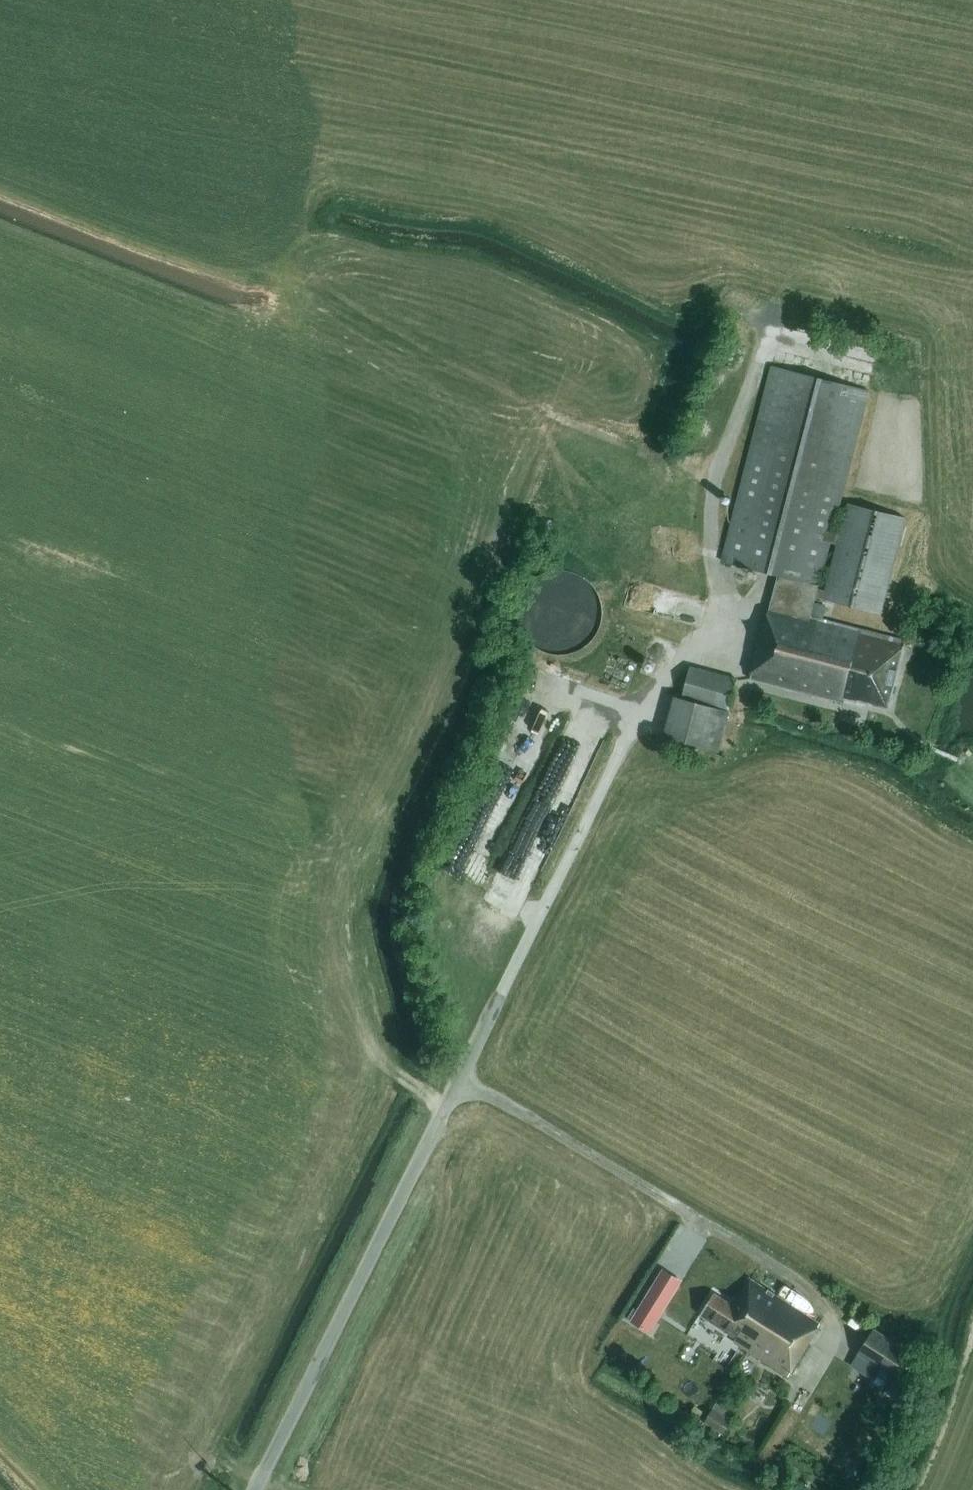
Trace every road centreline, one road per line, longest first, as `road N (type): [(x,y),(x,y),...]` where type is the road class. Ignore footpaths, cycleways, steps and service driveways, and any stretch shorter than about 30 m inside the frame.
road 1 (track): [(720,618),(714,490),(769,336),(868,361)]

